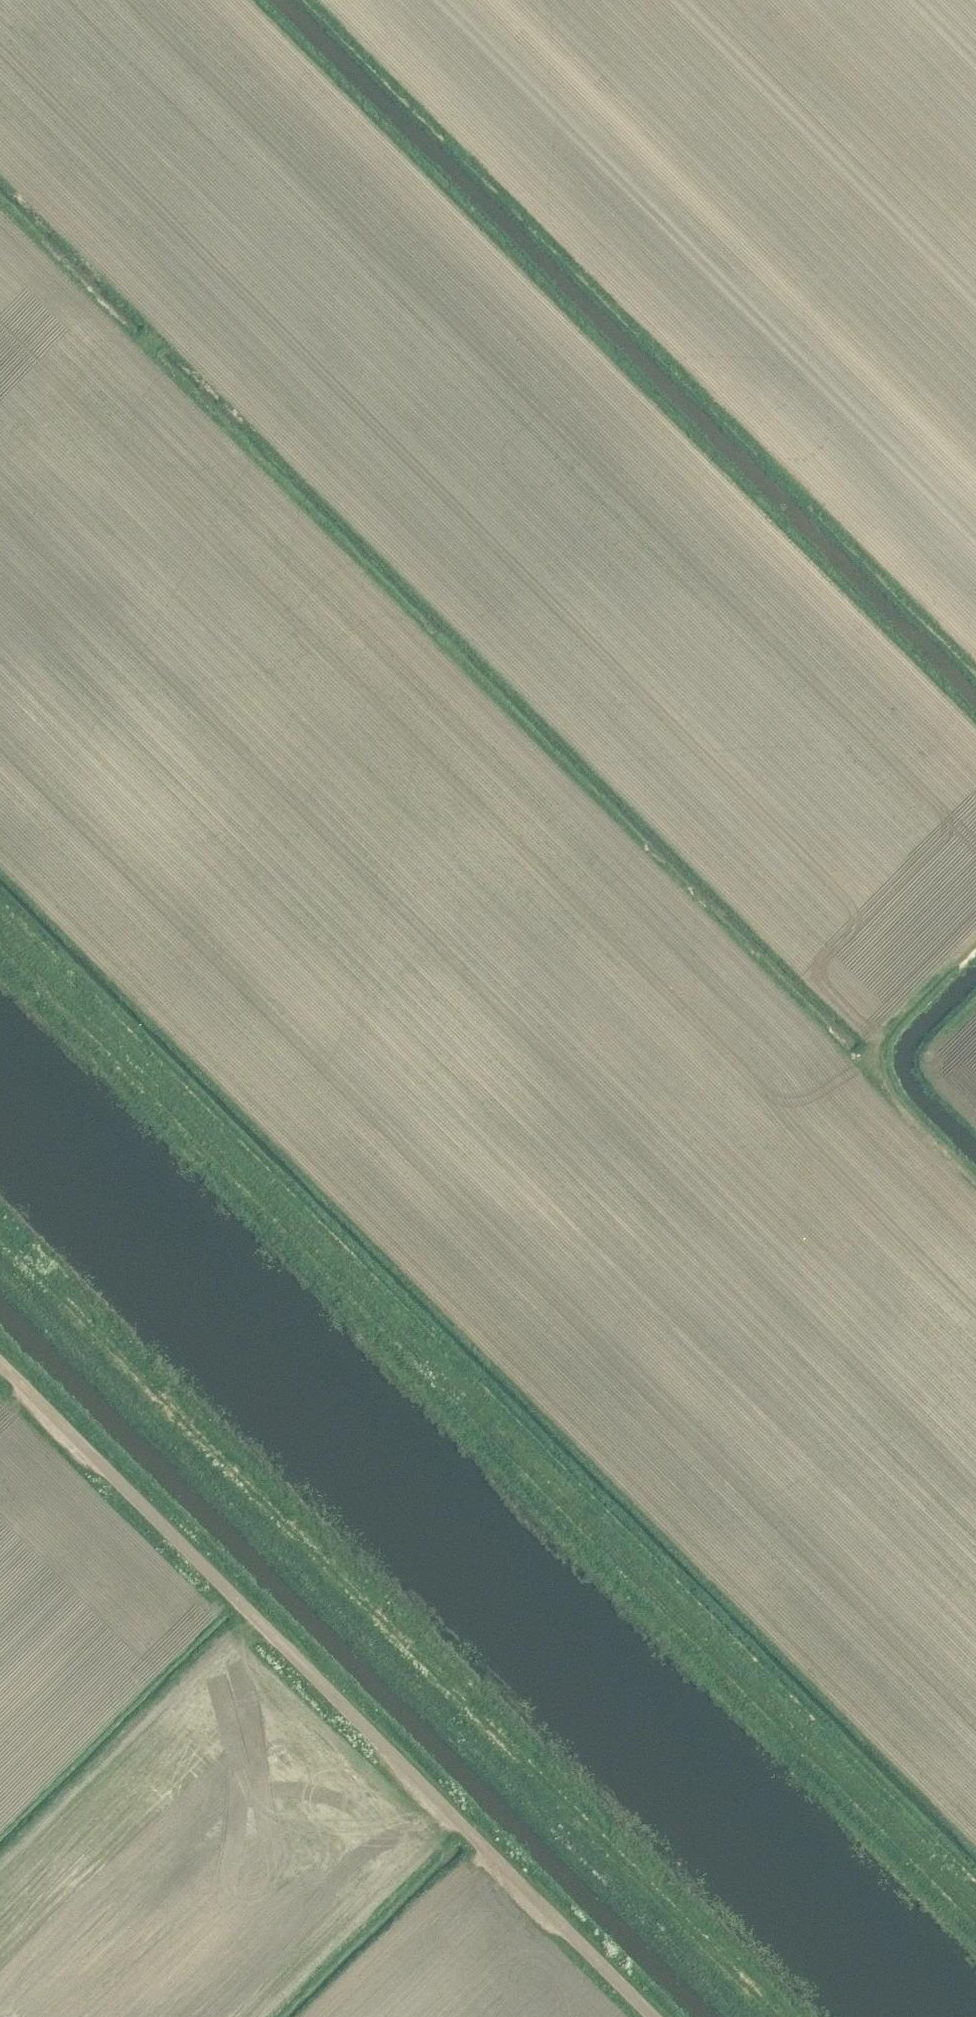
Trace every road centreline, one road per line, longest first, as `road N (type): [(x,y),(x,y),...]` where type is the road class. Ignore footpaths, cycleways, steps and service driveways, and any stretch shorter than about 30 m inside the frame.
road 1 (unclassified): [(658,2016),(0,1359)]

